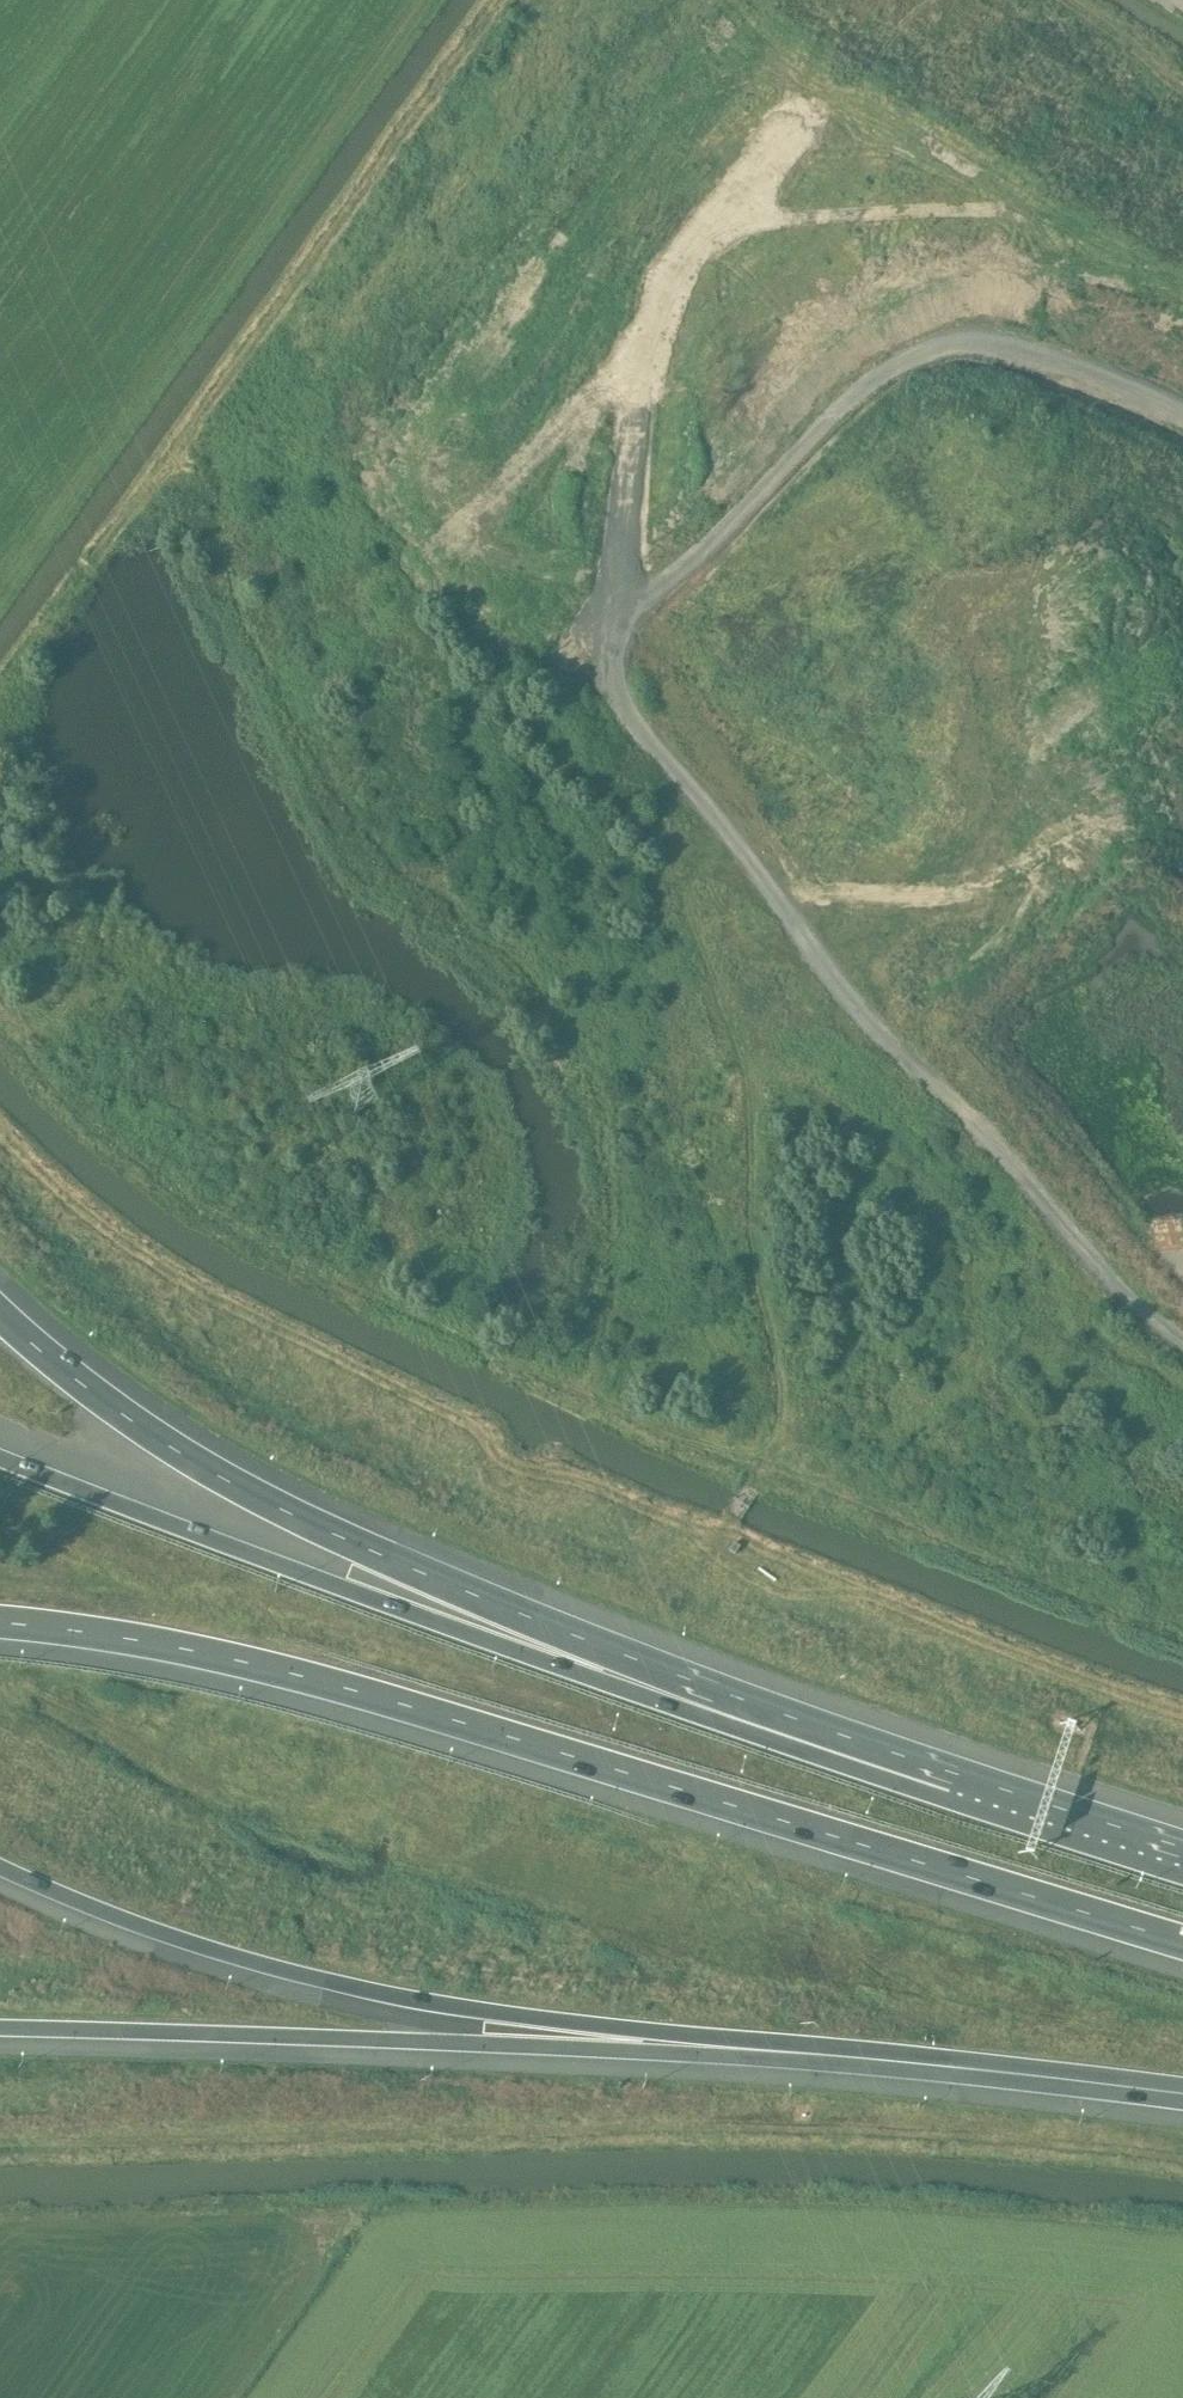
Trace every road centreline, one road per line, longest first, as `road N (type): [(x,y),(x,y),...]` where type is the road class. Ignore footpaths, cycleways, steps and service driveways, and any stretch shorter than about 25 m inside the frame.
road 1 (motorway): [(0,1618),(179,1647),(319,1681),(1182,1944)]
road 2 (motorway): [(960,1786),(330,1528),(111,1402),(0,1308)]
road 3 (motorway): [(960,1786),(869,1773),(0,1455)]
road 4 (motorway): [(0,1867),(223,1953),(395,1996),(796,2052)]
road 5 (motorway): [(0,2029),(796,2052)]
road 6 (motorway): [(796,2052),(1182,2093)]
road 7 (motorway): [(1182,1855),(960,1786)]

